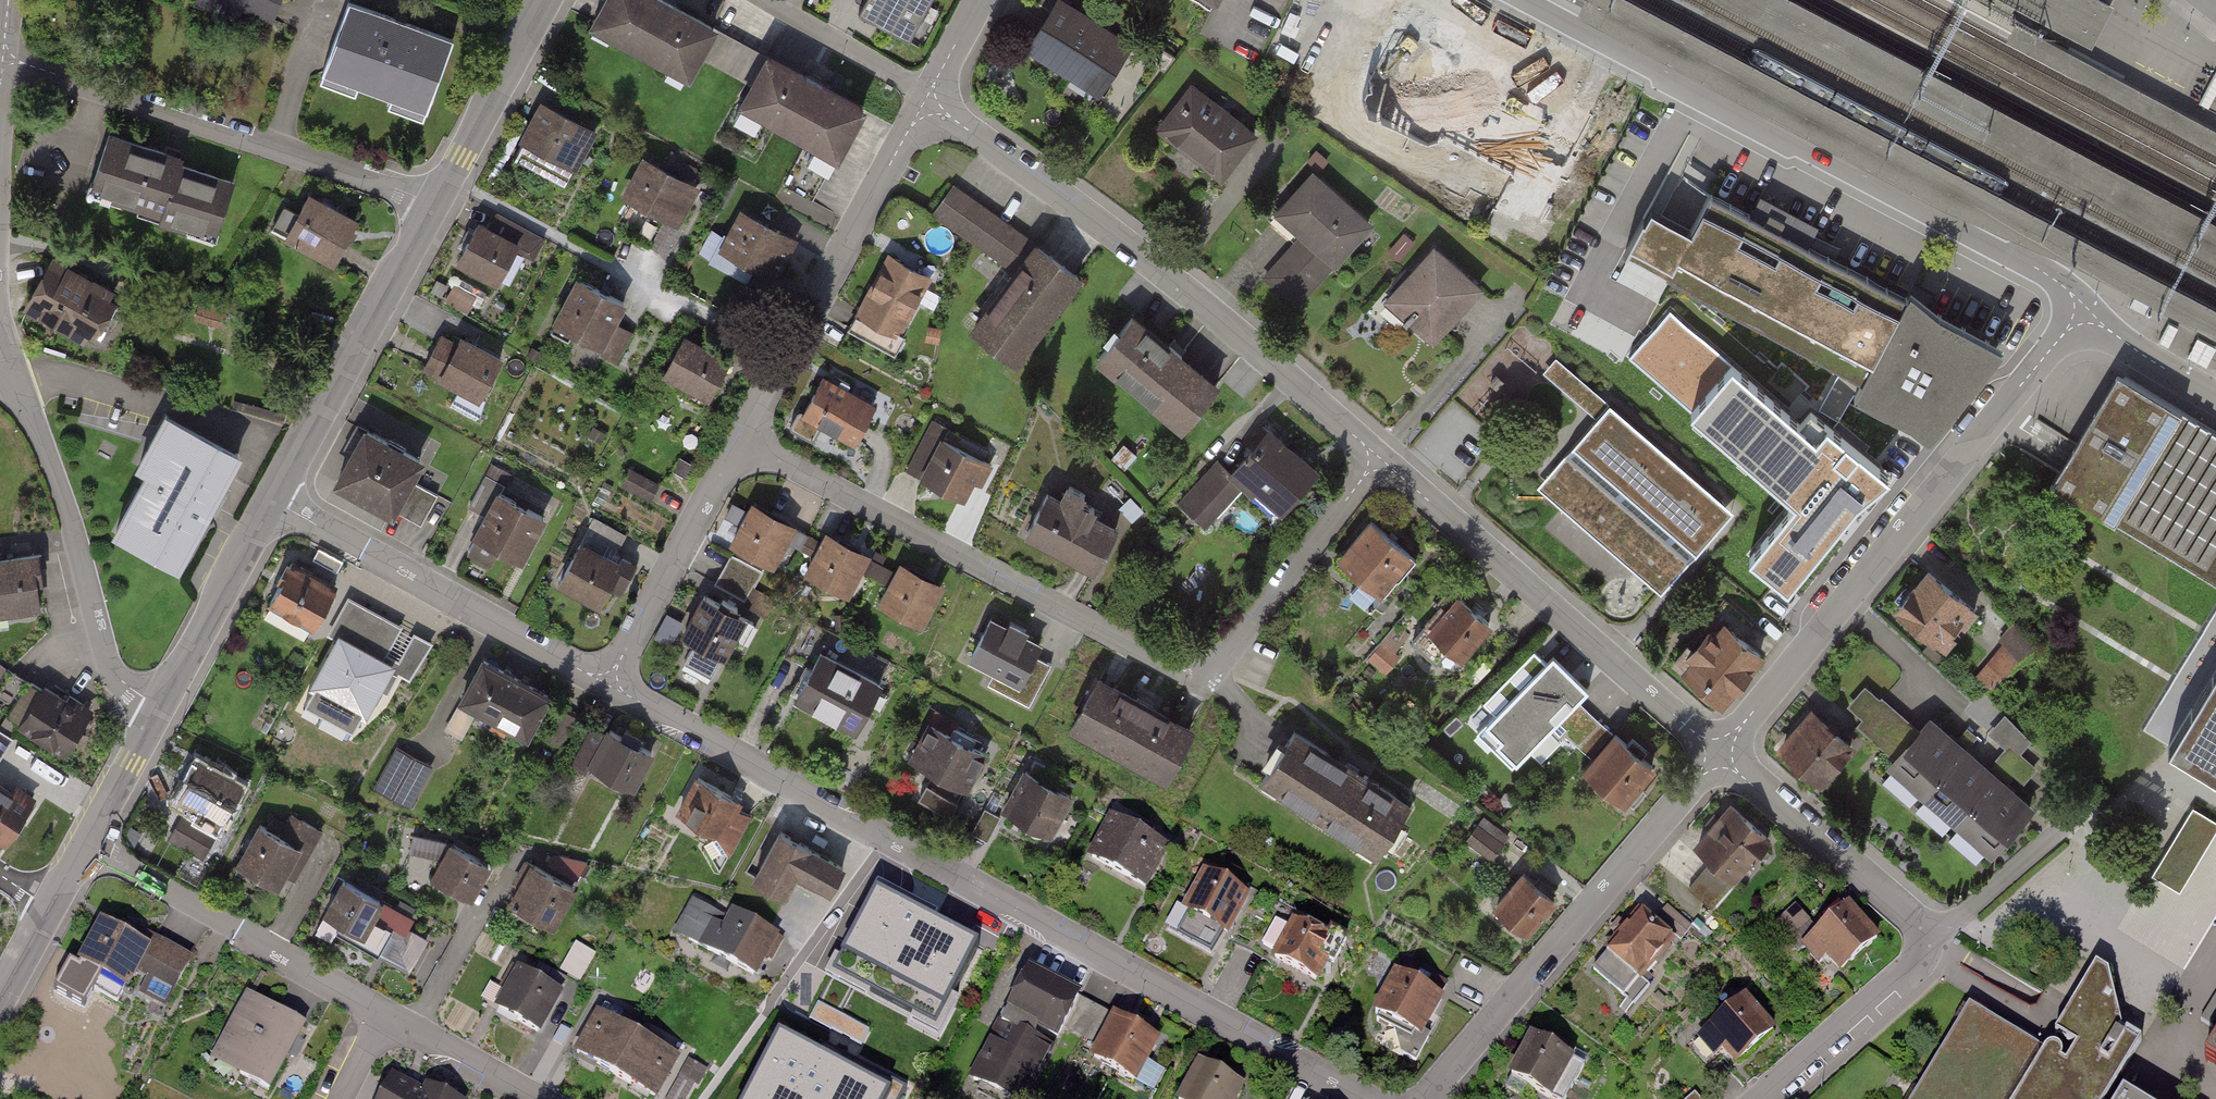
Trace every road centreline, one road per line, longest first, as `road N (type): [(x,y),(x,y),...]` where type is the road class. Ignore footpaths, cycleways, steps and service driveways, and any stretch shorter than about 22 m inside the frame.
road 1 (residential): [(1371,1098),(626,694),(610,678)]
road 2 (residential): [(1375,463),(1207,676),(1187,675),(744,440)]
road 3 (residential): [(2082,315),(2066,289),(2039,269),(1524,0)]
road 4 (residential): [(2082,315),(1719,755)]
road 5 (residential): [(932,107),(1213,313),(1375,463)]
road 6 (residential): [(1375,463),(1401,476),(1719,755)]
road 7 (residential): [(1719,755),(1427,1098)]
road 8 (residential): [(10,59),(435,206)]
road 9 (residential): [(744,440),(910,127),(932,107)]
road 10 (residential): [(610,678),(588,674),(274,500)]
road 11 (residential): [(160,705),(119,679),(110,661),(35,422),(0,375)]
road 12 (residential): [(87,842),(388,1019)]
road 13 (residential): [(435,206),(274,500)]
road 14 (residential): [(1719,755),(1933,934)]
road 15 (residential): [(610,678),(744,440)]
road 16 (residential): [(1933,934),(1907,970),(1761,1098)]
road 17 (residential): [(274,500),(160,705)]
road 18 (residential): [(547,0),(435,206)]
road 19 (residential): [(763,0),(890,73),(932,107)]
road 20 (residential): [(1933,934),(2080,813)]
road 21 (residential): [(388,1019),(533,1098)]
road 22 (residential): [(2215,396),(2082,315)]
road 23 (residential): [(160,705),(87,842)]

